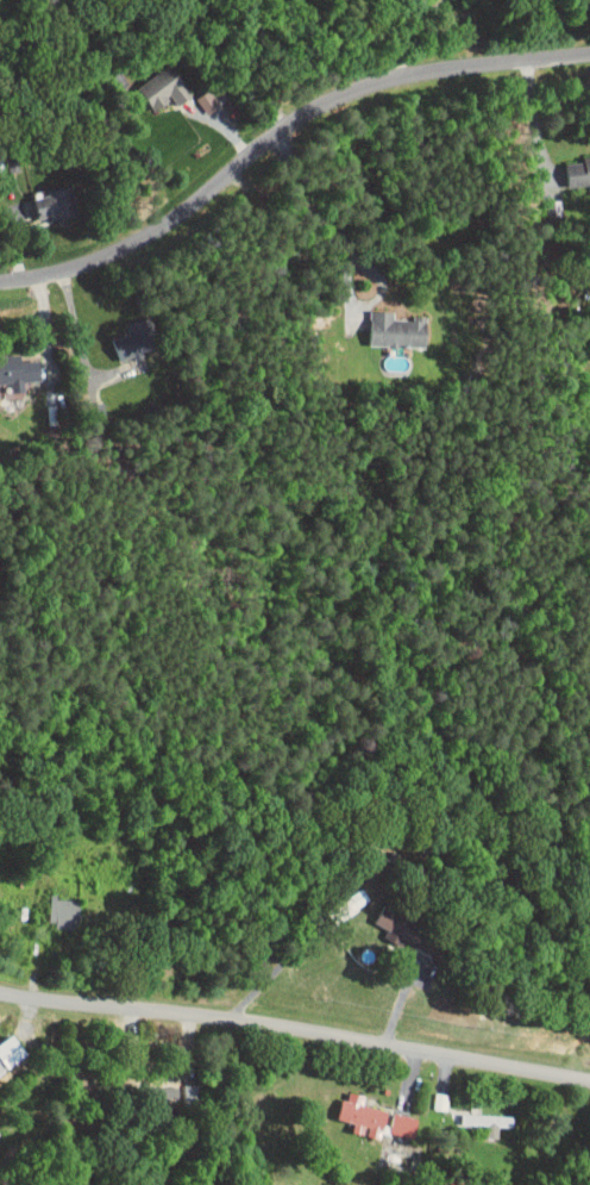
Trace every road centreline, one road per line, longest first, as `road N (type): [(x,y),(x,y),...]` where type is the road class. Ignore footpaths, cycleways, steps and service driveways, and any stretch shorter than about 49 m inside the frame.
road 1 (residential): [(0,280),(64,270),(139,239),(278,131),(335,98),(412,76),(589,52)]
road 2 (residential): [(0,992),(225,1016),(589,1080)]

